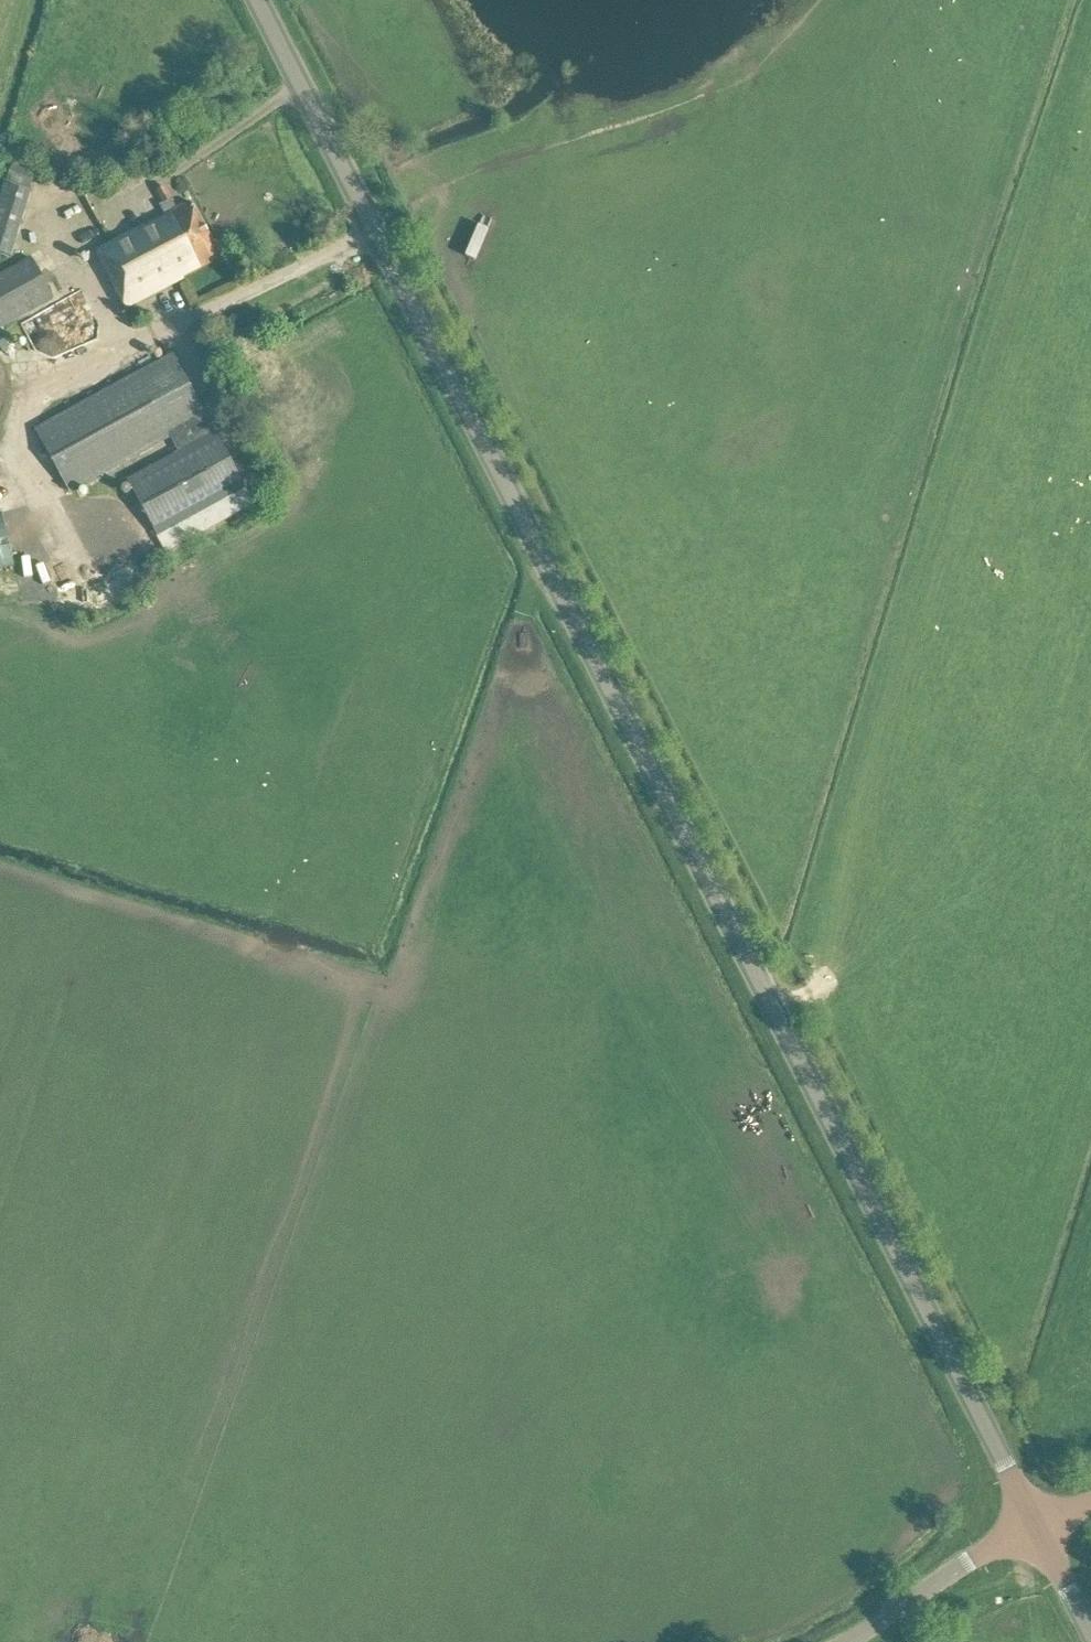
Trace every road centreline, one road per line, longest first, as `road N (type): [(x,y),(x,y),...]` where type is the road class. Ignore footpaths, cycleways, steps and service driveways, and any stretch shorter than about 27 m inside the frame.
road 1 (tertiary): [(1039,1527),(256,0)]
road 2 (unclassified): [(855,1641),(974,1560),(1039,1527)]

